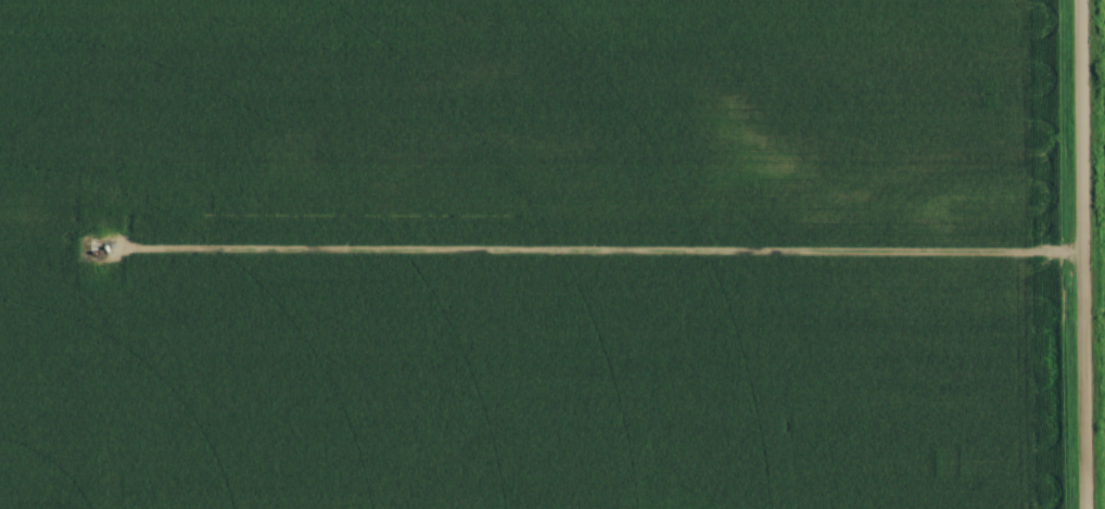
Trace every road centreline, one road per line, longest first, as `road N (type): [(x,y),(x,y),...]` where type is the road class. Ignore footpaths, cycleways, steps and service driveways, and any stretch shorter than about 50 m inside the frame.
road 1 (residential): [(1085,508),(1080,0)]

